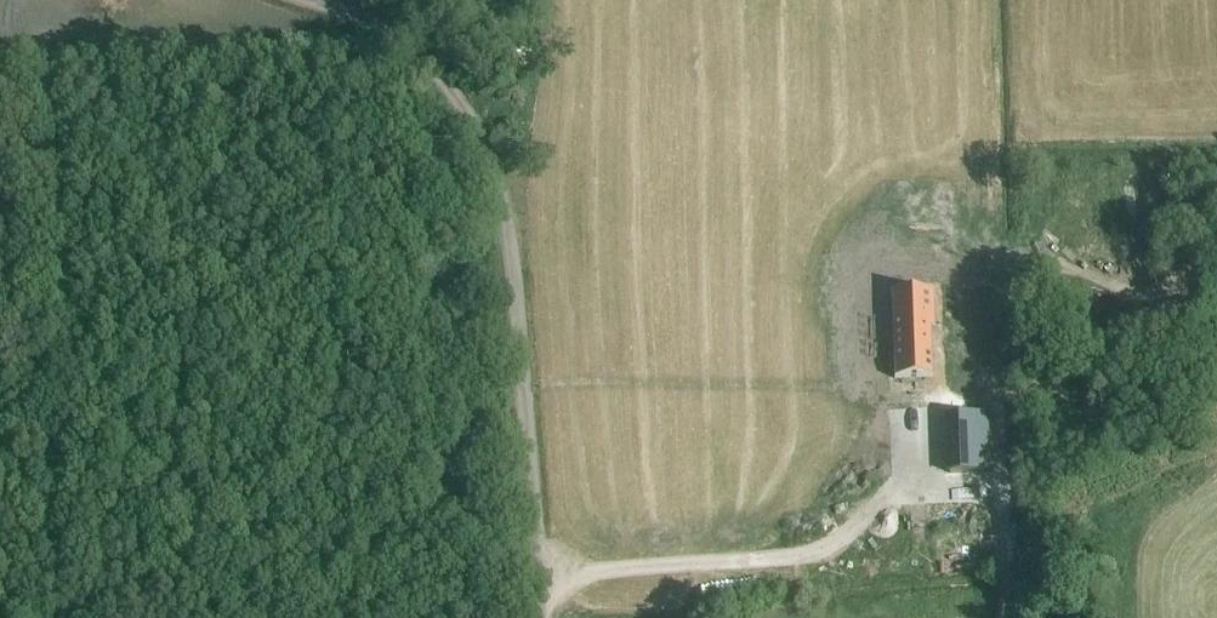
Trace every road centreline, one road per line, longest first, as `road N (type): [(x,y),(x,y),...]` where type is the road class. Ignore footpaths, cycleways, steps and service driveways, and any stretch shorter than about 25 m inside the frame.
road 1 (track): [(321,0),(371,18),(469,102),(500,166),(515,234),(546,617)]

